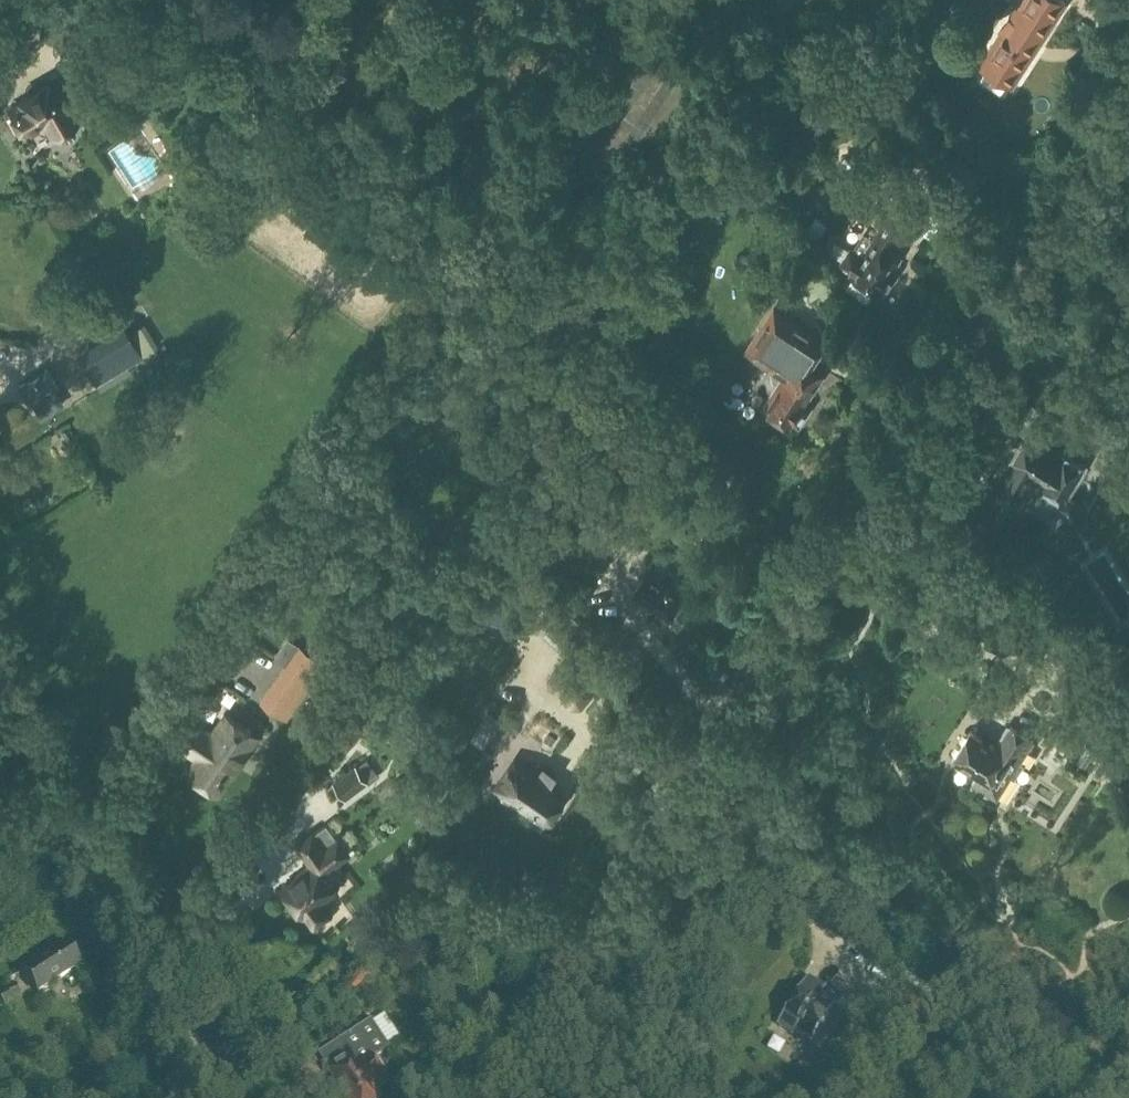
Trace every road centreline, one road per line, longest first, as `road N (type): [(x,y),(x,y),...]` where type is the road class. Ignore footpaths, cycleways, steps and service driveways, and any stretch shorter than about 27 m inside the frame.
road 1 (unclassified): [(475,1097),(1128,85)]
road 2 (tertiary): [(235,1097),(0,686)]

